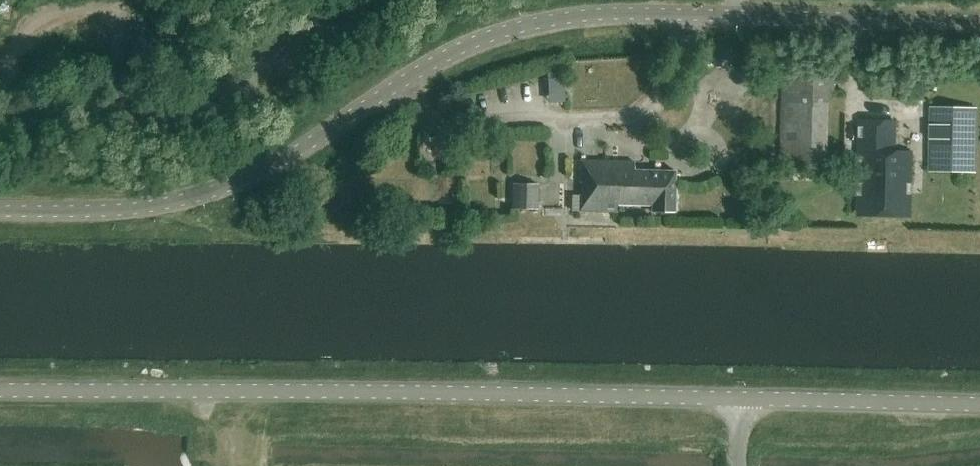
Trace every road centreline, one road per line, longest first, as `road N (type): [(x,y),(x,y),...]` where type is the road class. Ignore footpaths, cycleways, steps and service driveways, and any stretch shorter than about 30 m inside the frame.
road 1 (tertiary): [(979,21),(601,13),(502,32),(221,188),(126,212),(0,210)]
road 2 (tertiary): [(0,390),(739,398)]
road 3 (tertiary): [(739,398),(979,404)]

